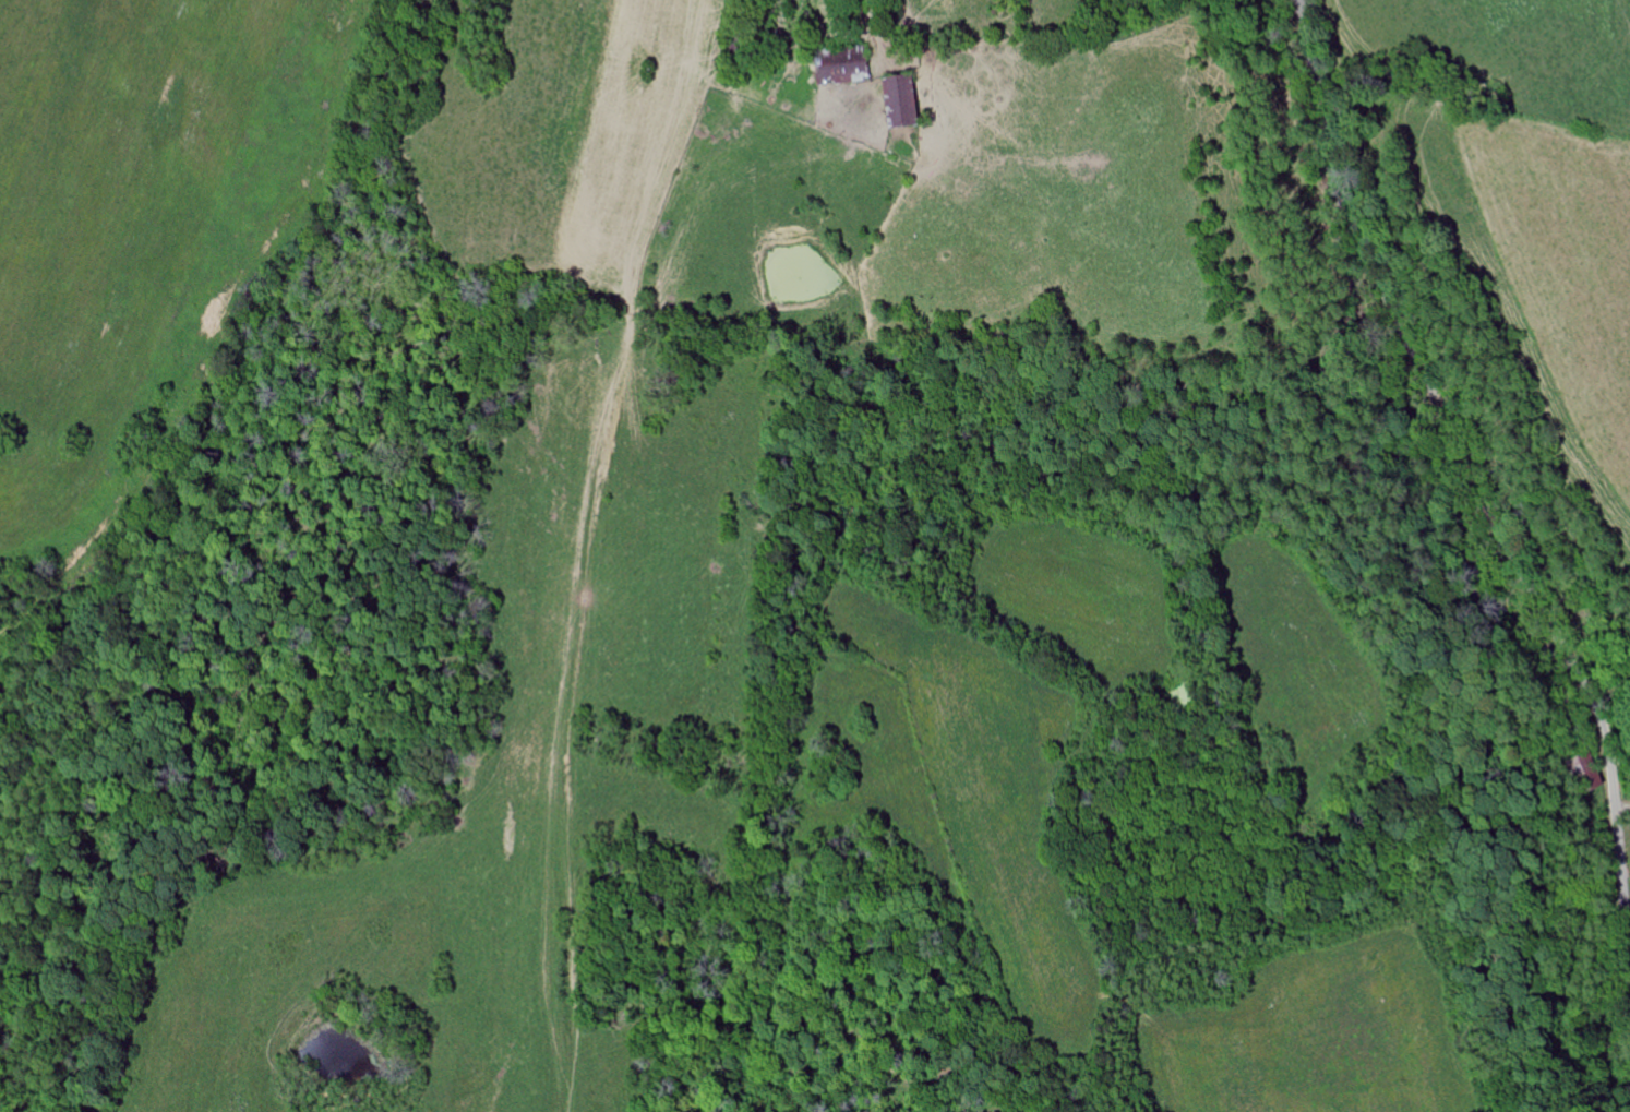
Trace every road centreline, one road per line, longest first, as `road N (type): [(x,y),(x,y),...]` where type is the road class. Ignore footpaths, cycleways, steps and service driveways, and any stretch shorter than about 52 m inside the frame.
road 1 (secondary): [(1301,0),(1330,142),(1368,255),(1608,734),(1629,923)]

